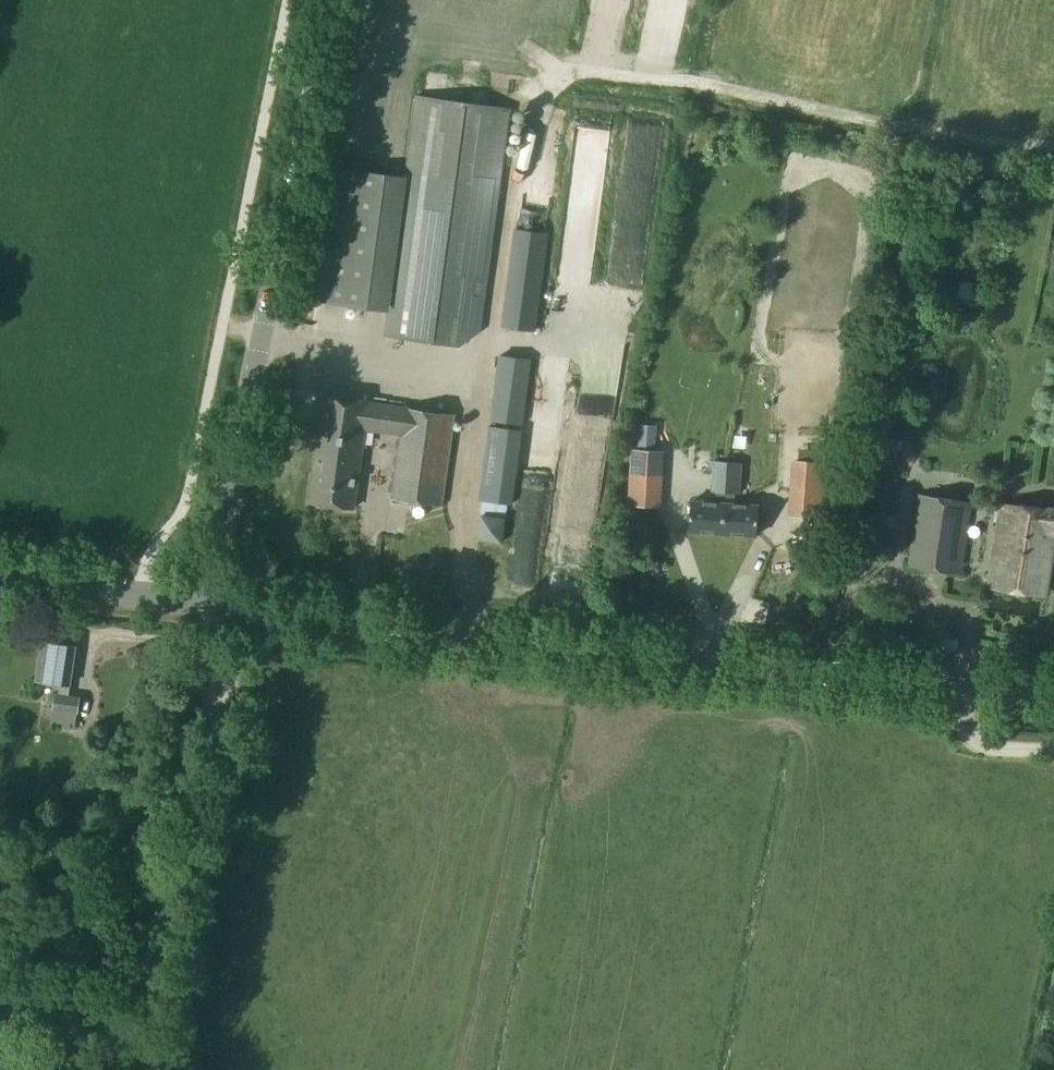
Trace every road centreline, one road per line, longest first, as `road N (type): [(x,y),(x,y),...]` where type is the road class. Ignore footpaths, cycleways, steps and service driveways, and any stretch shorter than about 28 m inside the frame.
road 1 (unclassified): [(1053,692),(207,605)]
road 2 (tertiary): [(207,605),(330,0)]
road 3 (track): [(156,1069),(222,743),(202,638),(207,605)]
road 4 (tertiary): [(207,605),(0,574)]
road 5 (track): [(204,650),(112,638),(86,656)]

